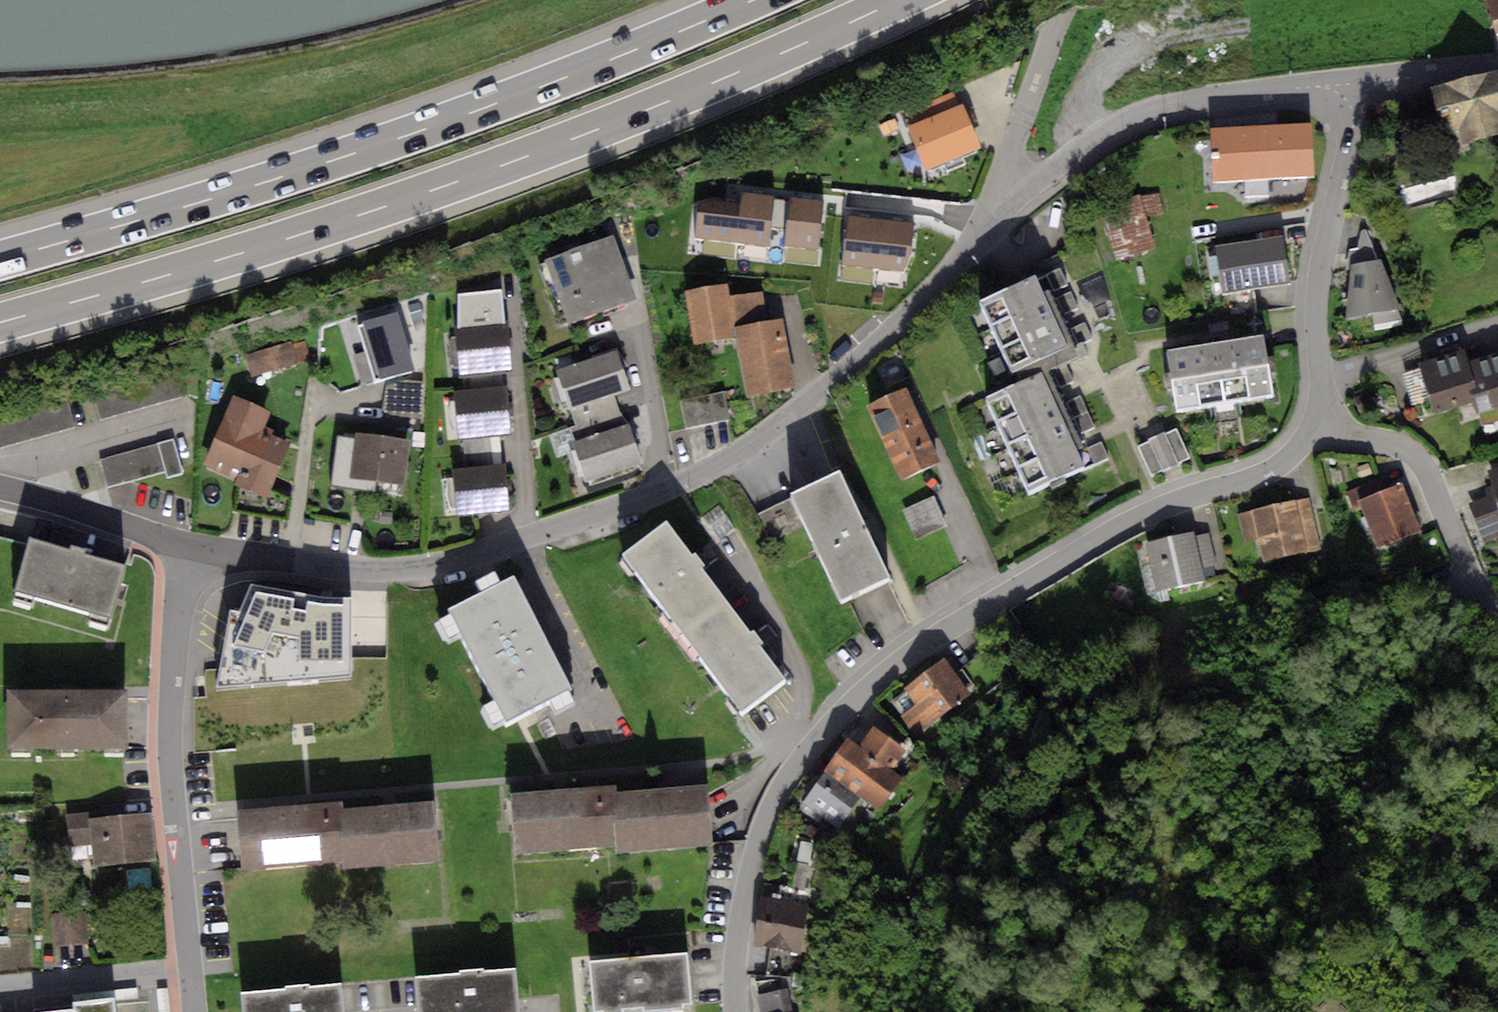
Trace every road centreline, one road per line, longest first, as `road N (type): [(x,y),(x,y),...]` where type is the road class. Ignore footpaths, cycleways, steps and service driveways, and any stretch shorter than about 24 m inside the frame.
road 1 (motorway): [(0,323),(223,258),(565,143),(902,0)]
road 2 (residential): [(996,219),(807,405),(686,485),(489,558),(406,574),(183,546)]
road 3 (residential): [(738,1011),(737,949),(760,831),(779,790),(846,711),(1002,596),(1117,529),(1193,493),(1271,469),(1324,424)]
road 4 (motorway): [(752,0),(366,150),(0,260)]
road 5 (residential): [(192,972),(170,701),(183,546)]
road 6 (residential): [(1352,83),(1160,106),(996,219)]
road 7 (residential): [(1322,375),(1316,297),(1354,117),(1352,83)]
road 8 (residential): [(1324,424),(1405,448),(1419,461),(1497,613)]
road 9 (unclassified): [(996,219),(1063,0)]
road 10 (residential): [(192,972),(0,989)]
road 11 (residential): [(0,495),(183,546)]
road 12 (residential): [(1322,375),(1497,325)]
road 13 (residential): [(1497,60),(1352,83)]

